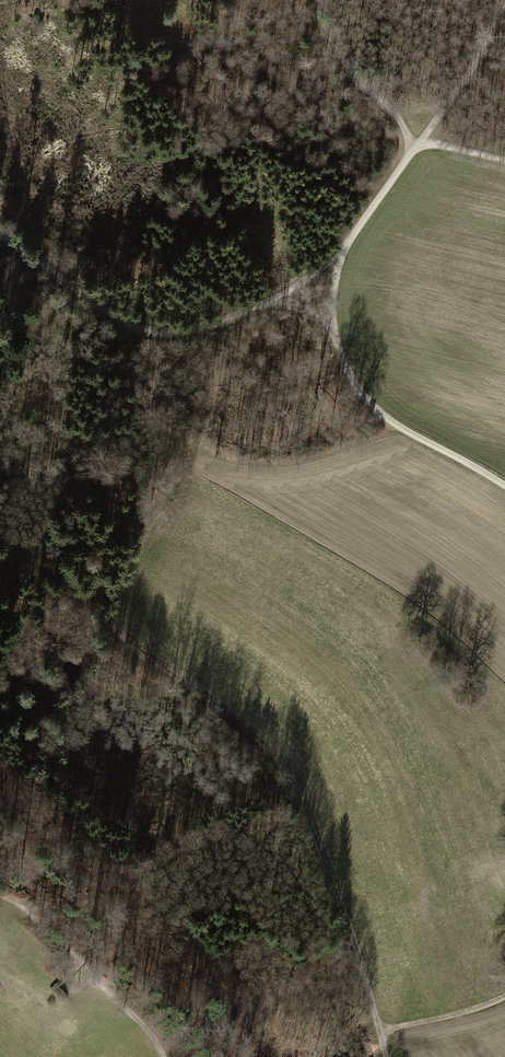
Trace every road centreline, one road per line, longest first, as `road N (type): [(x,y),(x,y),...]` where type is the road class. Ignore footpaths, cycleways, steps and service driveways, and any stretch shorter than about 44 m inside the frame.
road 1 (track): [(380,1030),(304,802),(279,760),(0,534)]
road 2 (track): [(504,486),(385,418),(359,390),(336,341),(340,262),(414,150)]
road 3 (track): [(0,228),(112,315),(146,329),(199,329),(247,311),(348,246)]
road 4 (track): [(403,430),(284,468),(205,458),(174,432),(112,315)]
road 5 (track): [(17,907),(143,1023),(165,1056)]
road 6 (track): [(321,0),(342,57),(397,117),(414,150)]
road 7 (track): [(414,150),(473,66),(504,2)]
road 8 (track): [(380,1030),(504,996)]

